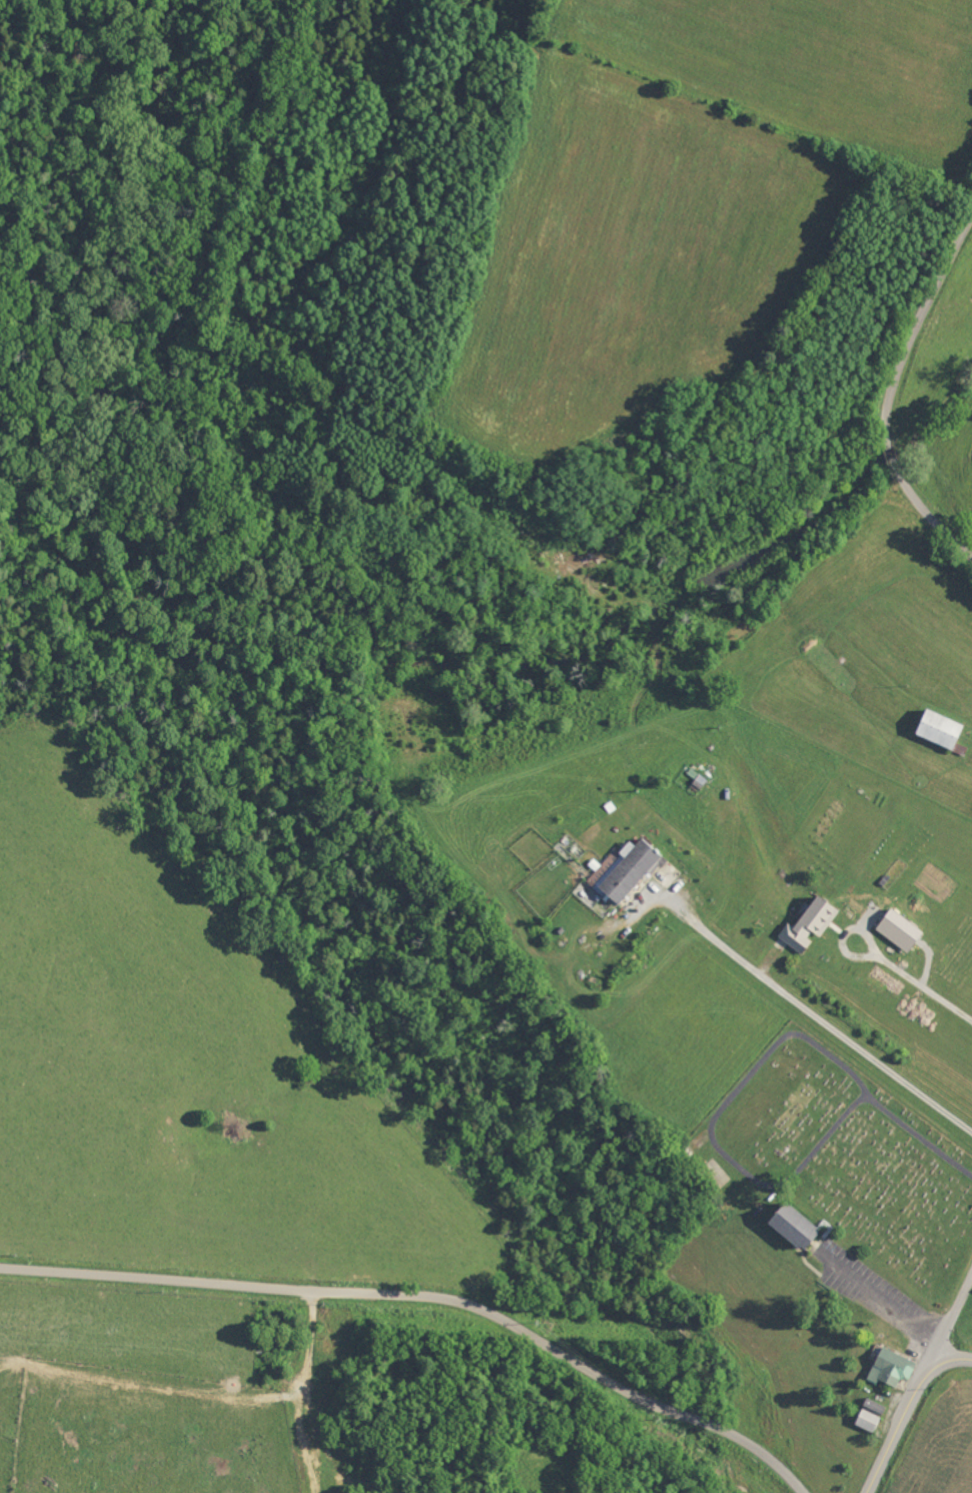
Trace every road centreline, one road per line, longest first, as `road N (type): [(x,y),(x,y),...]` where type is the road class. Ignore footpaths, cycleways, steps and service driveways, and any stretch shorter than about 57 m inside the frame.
road 1 (residential): [(807,1492),(738,1436),(467,1301),(0,1265)]
road 2 (residential): [(971,220),(902,366),(891,413),(906,474),(971,547)]
road 3 (tertiary): [(869,1492),(925,1379),(947,1361),(971,1357)]

